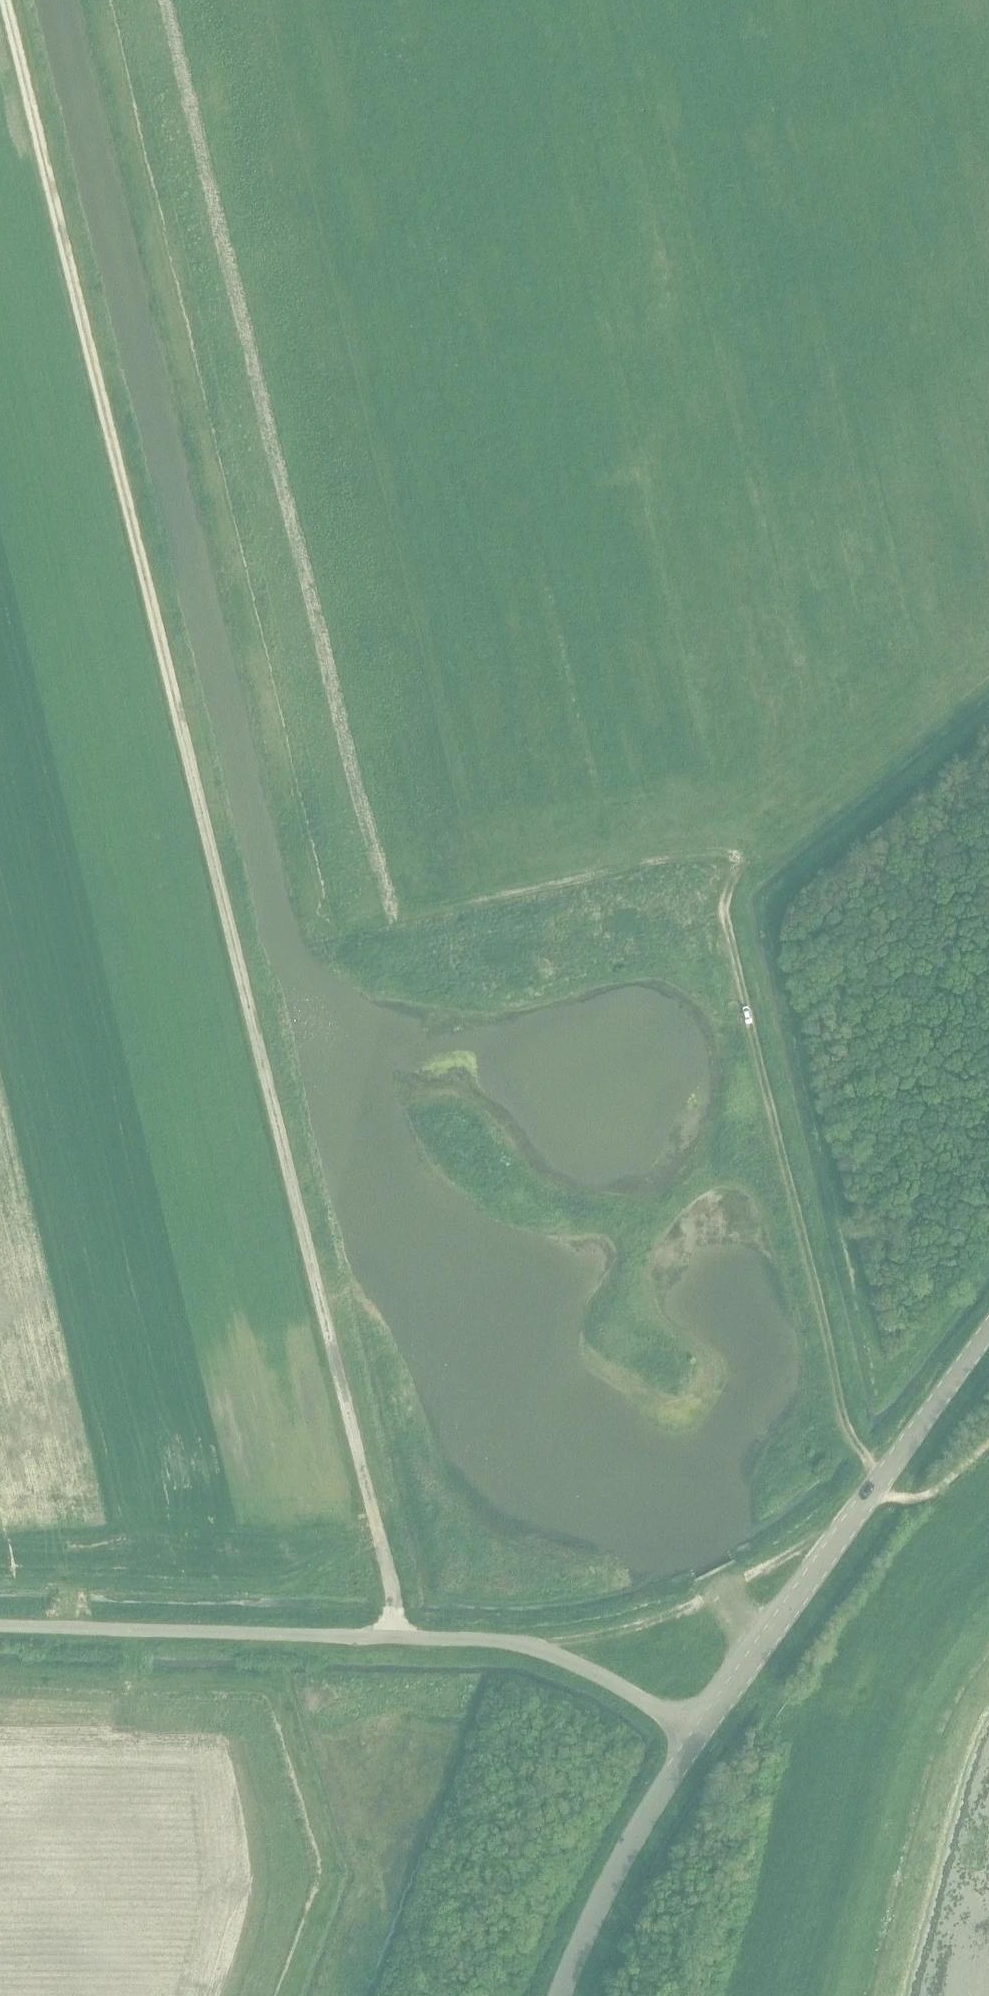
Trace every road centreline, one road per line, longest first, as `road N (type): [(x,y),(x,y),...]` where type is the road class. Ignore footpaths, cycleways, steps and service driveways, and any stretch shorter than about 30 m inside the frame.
road 1 (unclassified): [(0,1626),(511,1642),(598,1675),(700,1736)]
road 2 (unclassified): [(700,1736),(988,1330)]
road 3 (track): [(988,1596),(970,1614),(921,1703),(836,1995)]
road 4 (unclassified): [(561,1995),(597,1905),(700,1736)]

